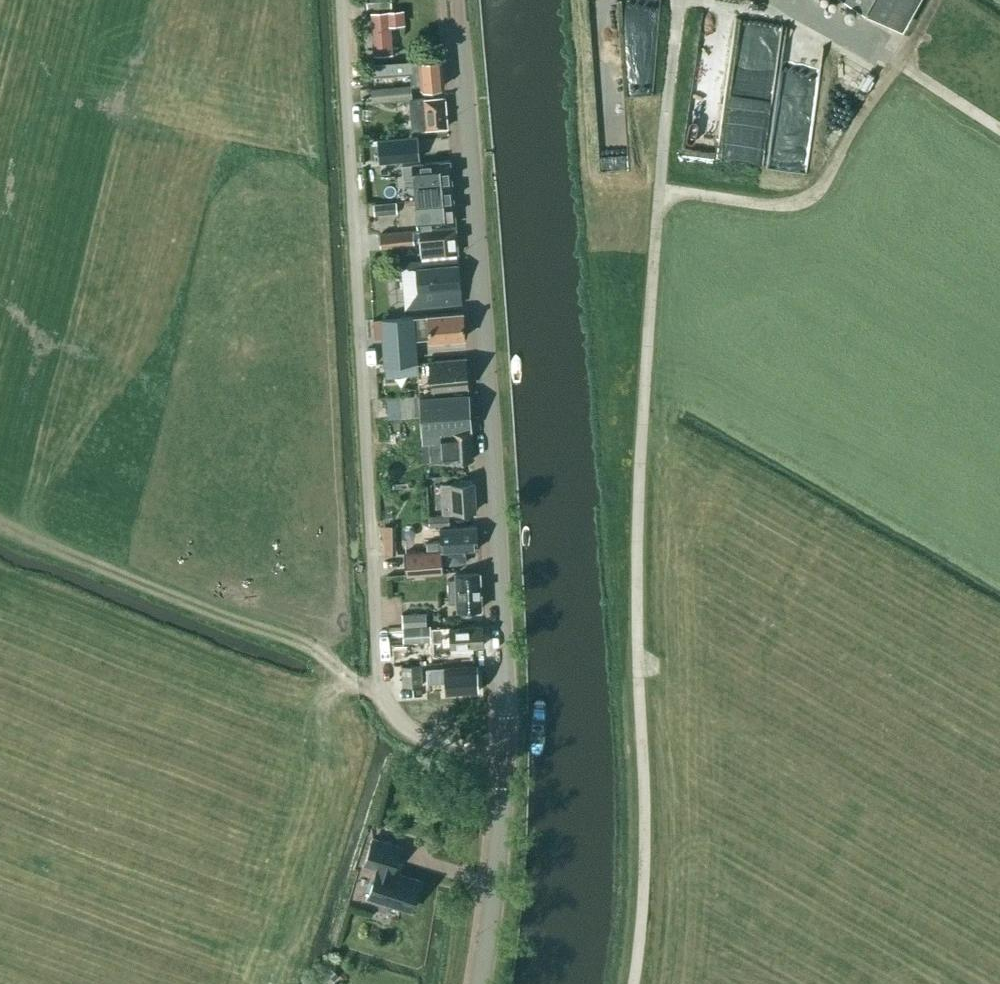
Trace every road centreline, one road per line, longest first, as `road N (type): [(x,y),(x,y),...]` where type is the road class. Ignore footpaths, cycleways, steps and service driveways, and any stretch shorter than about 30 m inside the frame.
road 1 (track): [(681,0),(640,449),(643,883),(636,983)]
road 2 (residential): [(507,754),(423,741),(393,717),(381,690),(342,0)]
road 3 (tertiary): [(507,754),(498,488),(459,0)]
road 4 (track): [(660,191),(781,205),(806,200),(822,187),(933,0)]
road 5 (track): [(778,0),(999,129)]
road 6 (tertiary): [(484,983),(507,754)]

